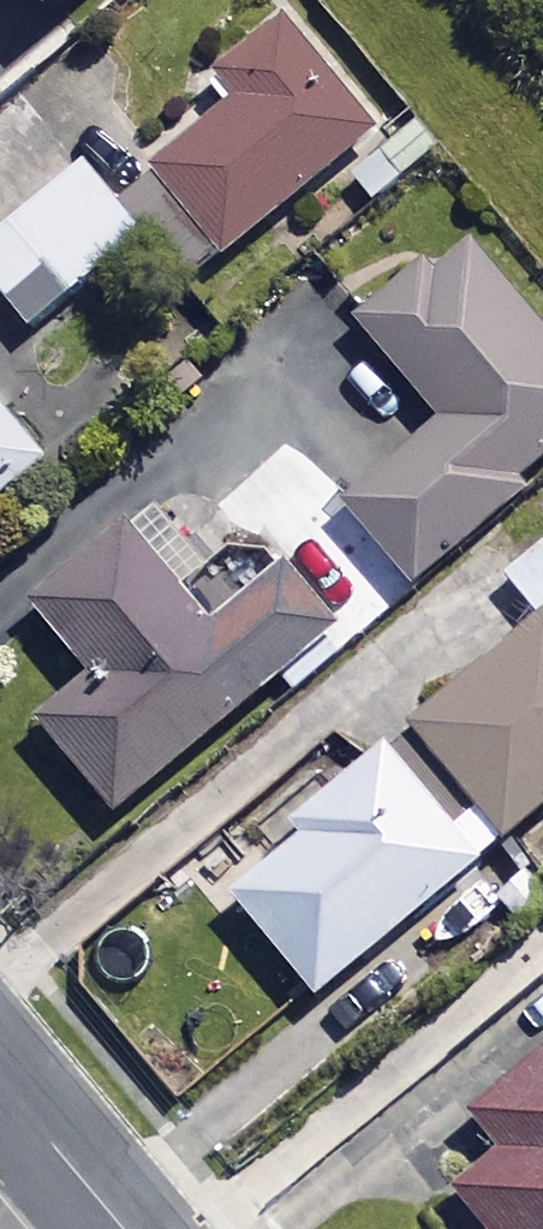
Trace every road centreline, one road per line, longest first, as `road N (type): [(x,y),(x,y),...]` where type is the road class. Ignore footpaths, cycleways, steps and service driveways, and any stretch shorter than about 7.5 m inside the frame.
road 1 (residential): [(123,1228),(0,1081)]

